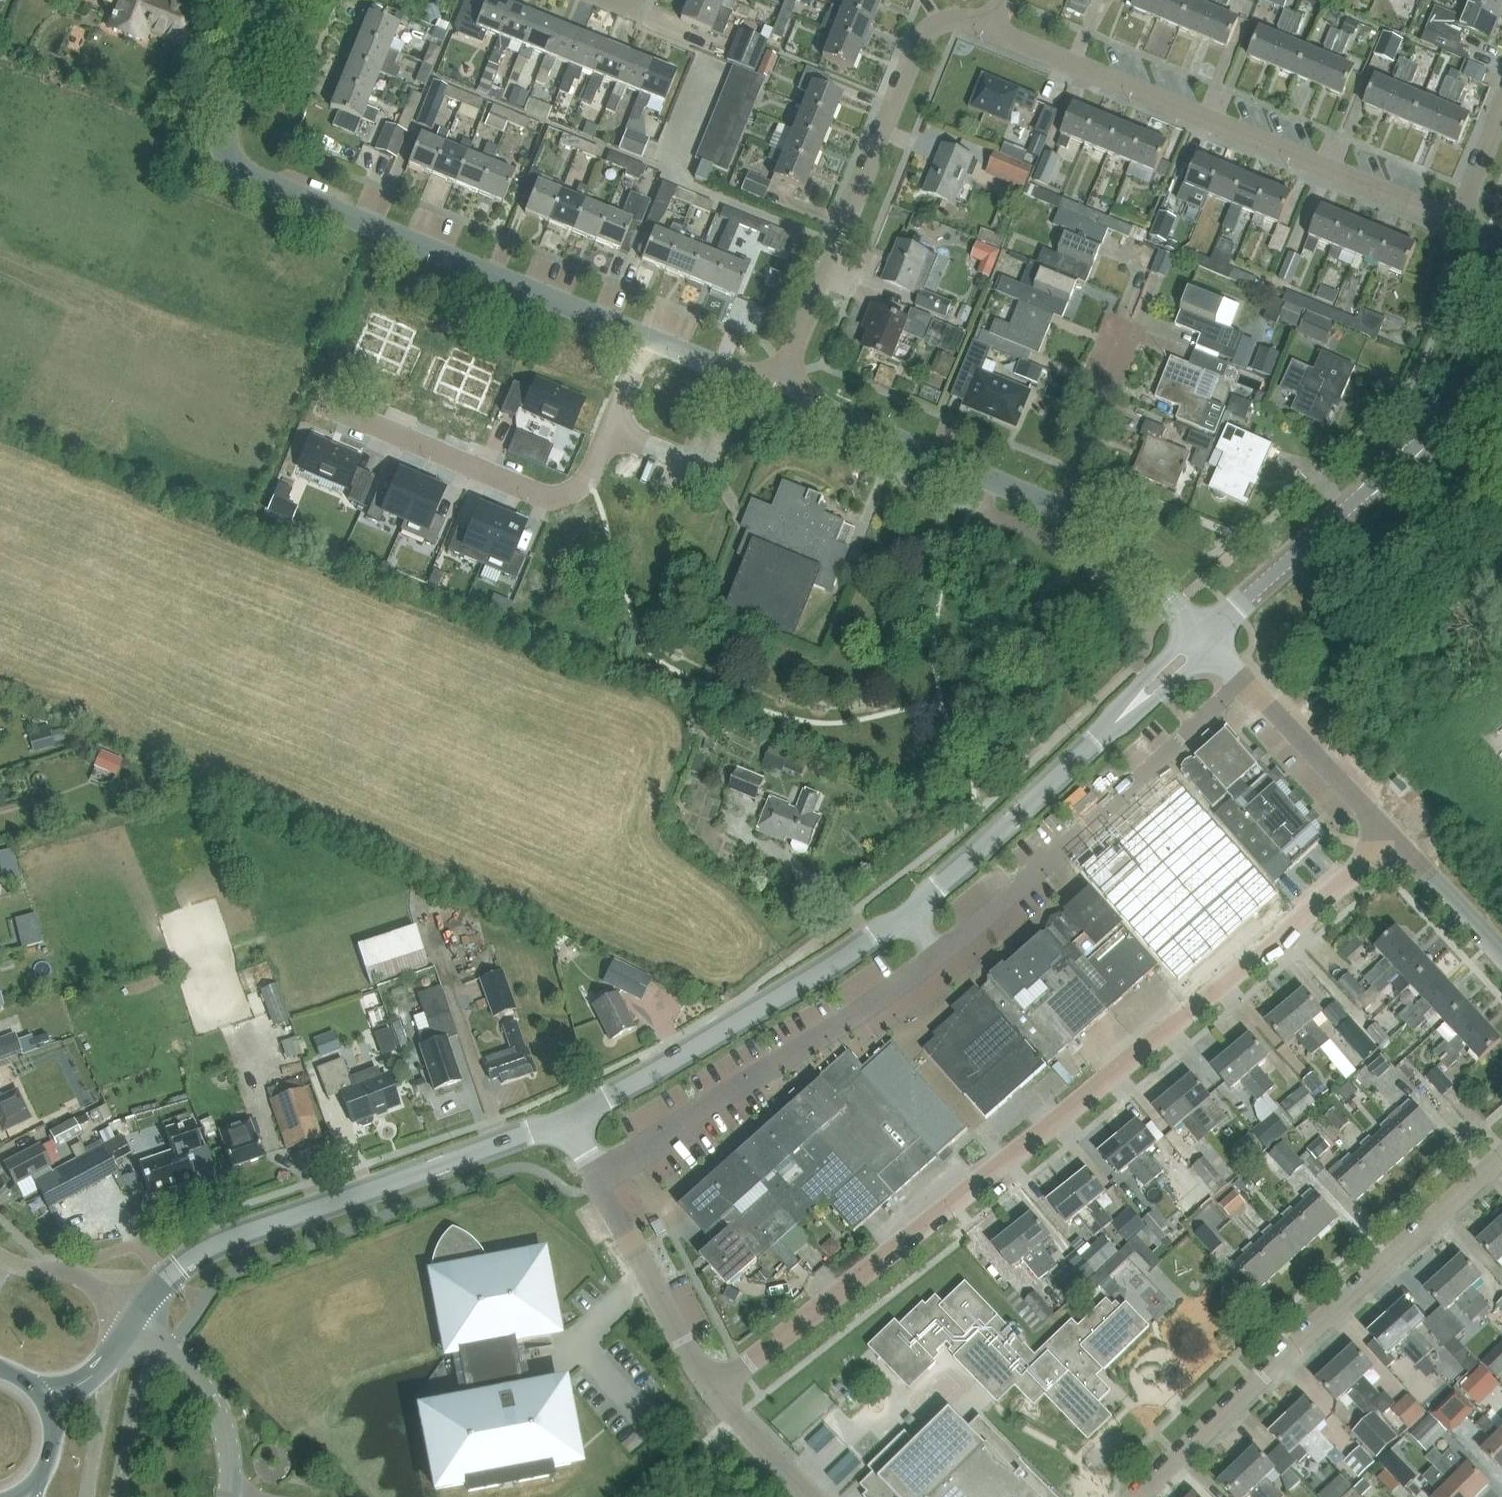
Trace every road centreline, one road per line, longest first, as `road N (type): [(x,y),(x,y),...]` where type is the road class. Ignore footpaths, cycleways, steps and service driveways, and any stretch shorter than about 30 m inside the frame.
road 1 (residential): [(714,1391),(1397,837)]
road 2 (residential): [(649,337),(243,173),(226,150),(230,121),(281,2)]
road 3 (residential): [(1457,220),(991,30)]
road 4 (residential): [(1145,1496),(1501,1161)]
road 5 (tertiary): [(135,1320),(182,1264),(218,1243),(567,1120)]
road 6 (residential): [(779,394),(921,44),(939,26),(964,21),(991,30)]
road 7 (residential): [(649,337),(584,485),(552,499),(319,402)]
road 8 (unclassified): [(941,958),(634,1151),(598,1183)]
road 9 (unclassified): [(1245,682),(941,958)]
road 10 (tertiary): [(905,917),(1204,638)]
road 11 (tertiary): [(1204,638),(1501,368)]
road 12 (tertiary): [(567,1120),(905,917)]
road 13 (residential): [(1062,511),(779,394)]
road 14 (residential): [(714,1391),(598,1183)]
road 15 (unclassified): [(1397,837),(1245,682)]
road 16 (unclassified): [(231,1496),(222,1427),(187,1374),(135,1320)]
road 17 (residential): [(1062,511),(1133,329)]
road 18 (residential): [(1204,638),(1100,533),(1062,511)]
road 19 (unclassified): [(1501,952),(1397,837)]
road 20 (unclassified): [(135,1320),(84,1278),(0,1257)]
road 21 (residential): [(811,1496),(714,1391)]
road 22 (residential): [(779,394),(649,337)]
road 23 (tertiary): [(46,1402),(92,1375),(135,1320)]

